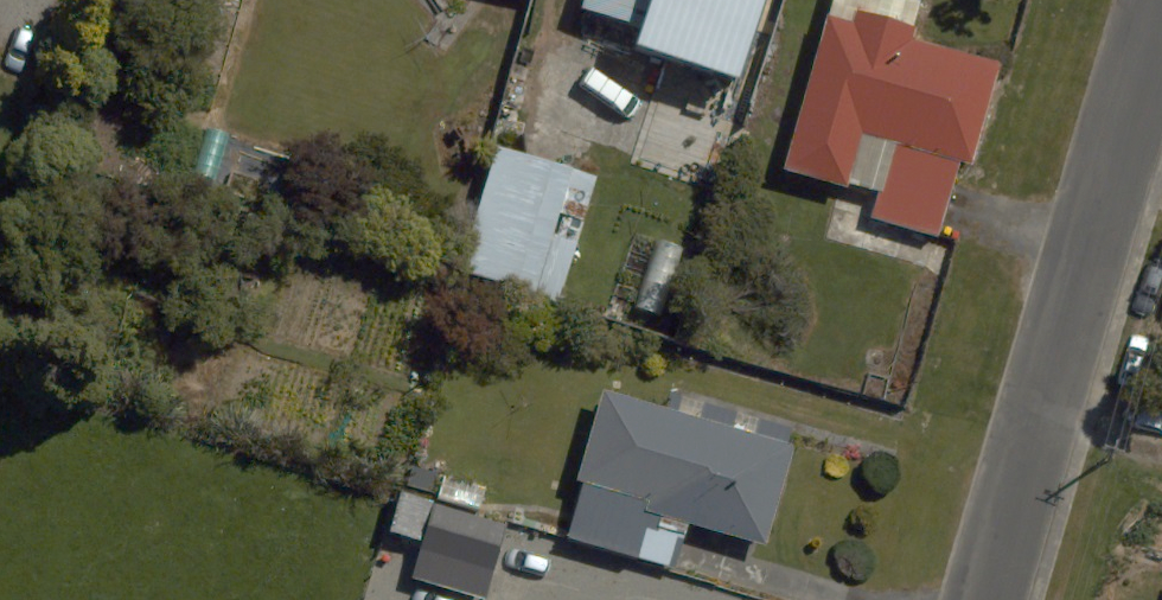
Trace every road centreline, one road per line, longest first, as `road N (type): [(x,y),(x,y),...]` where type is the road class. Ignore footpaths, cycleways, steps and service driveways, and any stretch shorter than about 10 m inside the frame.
road 1 (residential): [(988,599),(1161,4)]

